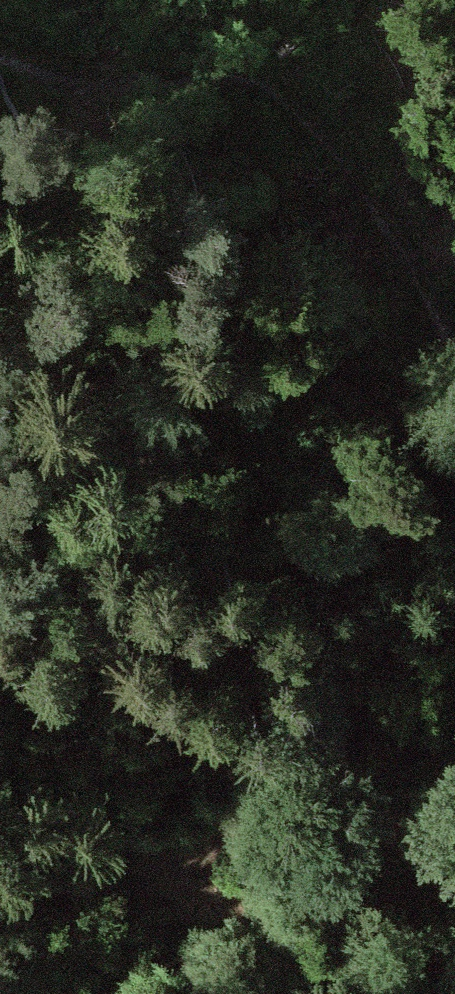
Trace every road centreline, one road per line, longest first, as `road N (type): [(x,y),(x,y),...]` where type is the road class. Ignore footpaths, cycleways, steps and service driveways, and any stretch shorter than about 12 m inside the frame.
road 1 (track): [(454,331),(377,209),(298,116),(221,77),(0,50)]
road 2 (track): [(0,539),(454,380)]
road 3 (track): [(0,864),(184,817),(454,829)]

